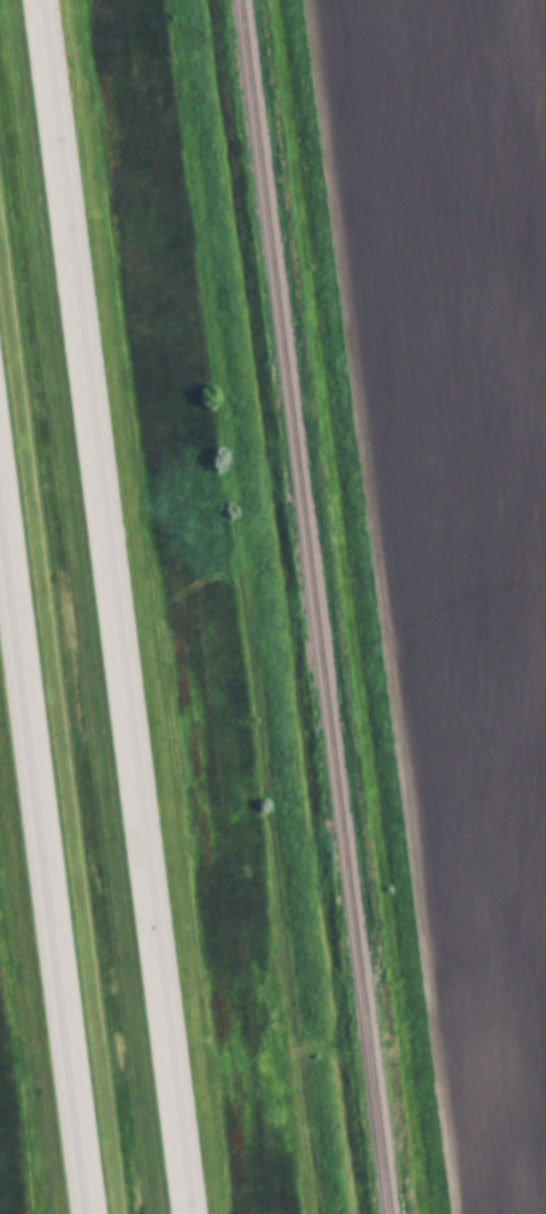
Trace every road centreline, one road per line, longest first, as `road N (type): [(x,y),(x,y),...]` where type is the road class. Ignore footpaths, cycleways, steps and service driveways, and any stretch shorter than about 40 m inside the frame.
road 1 (motorway): [(185,1213),(36,0)]
road 2 (motorway): [(0,487),(90,1213)]

